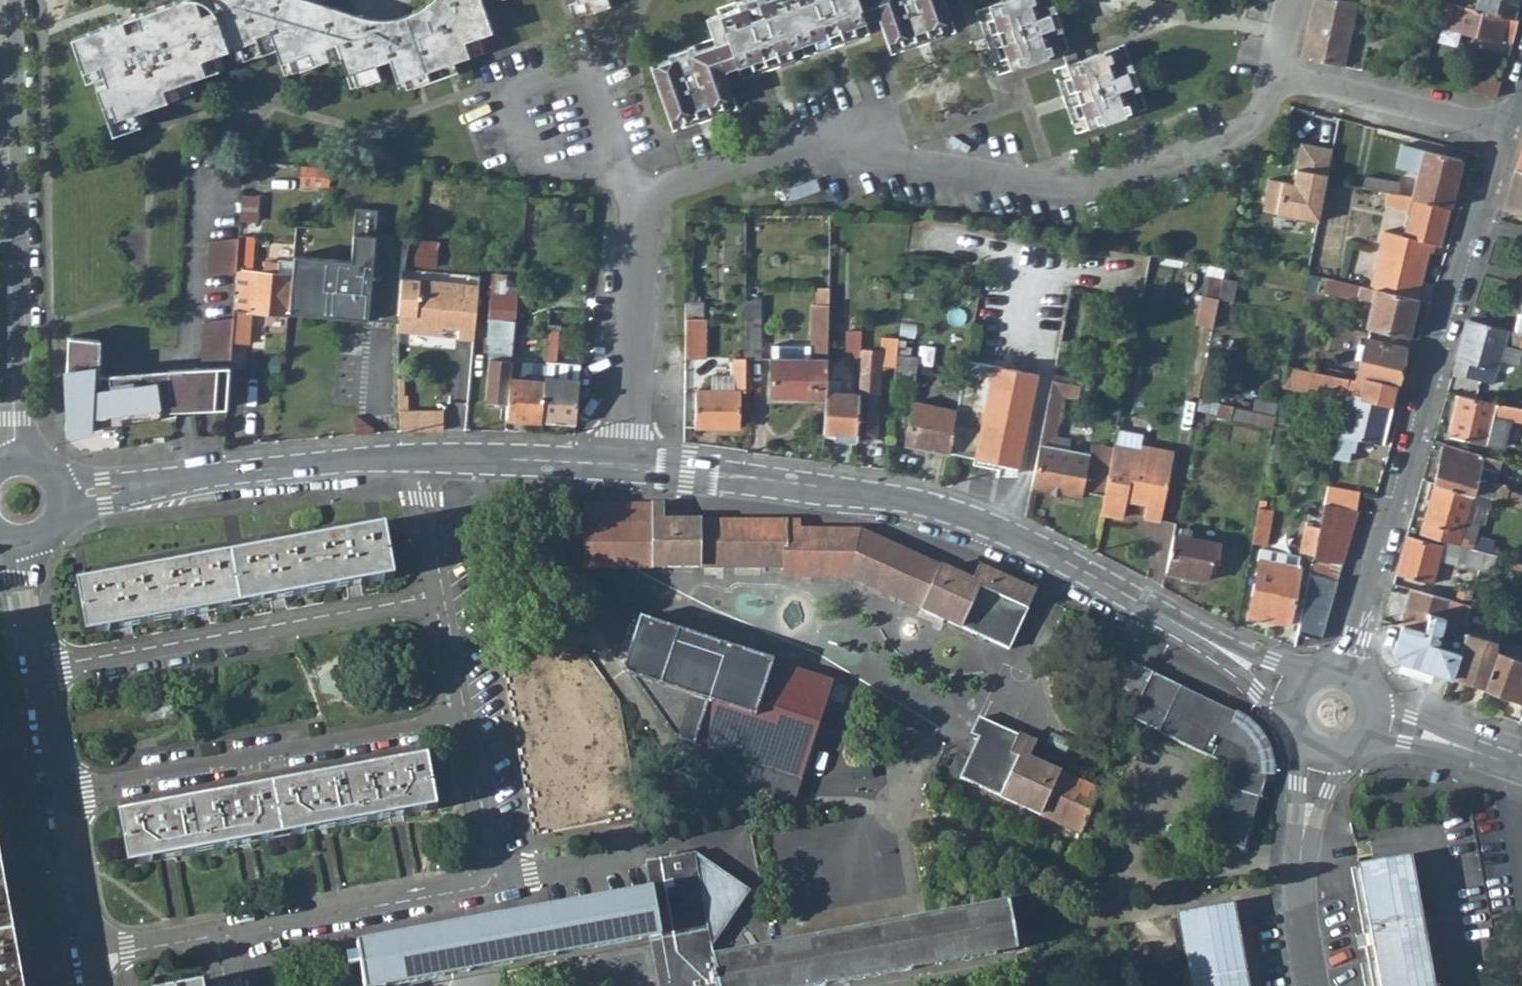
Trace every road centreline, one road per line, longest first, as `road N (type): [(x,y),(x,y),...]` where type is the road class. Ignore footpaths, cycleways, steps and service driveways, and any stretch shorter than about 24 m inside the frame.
road 1 (residential): [(625,466),(646,217),(666,192),(809,145),(1091,188),(1238,132),(1260,114),(1274,73)]
road 2 (residential): [(625,466),(763,479),(958,513),(1057,558),(1295,694)]
road 3 (residential): [(1507,130),(1344,673)]
road 4 (residential): [(16,457),(5,0)]
road 5 (residential): [(39,667),(446,601)]
road 6 (residential): [(467,725),(62,801)]
road 7 (residential): [(492,877),(481,887),(221,934)]
road 8 (residential): [(737,836),(492,877)]
road 9 (residential): [(1274,73),(1507,130)]
road 10 (residential): [(1311,985),(1297,858),(1322,750)]
road 11 (residential): [(205,475),(427,457)]
road 12 (residential): [(427,457),(625,466)]
road 13 (residential): [(93,958),(62,801)]
road 14 (residential): [(55,523),(181,490),(205,475)]
road 15 (residential): [(1370,720),(1521,767)]
road 16 (residential): [(467,725),(492,877)]
road 17 (residential): [(205,475),(55,477)]
road 18 (residential): [(427,457),(426,497),(446,601)]
road 19 (residential): [(62,801),(39,667)]
road 20 (residential): [(221,934),(93,958)]
road 21 (residential): [(39,667),(15,543)]
road 22 (residential): [(446,601),(467,725)]

